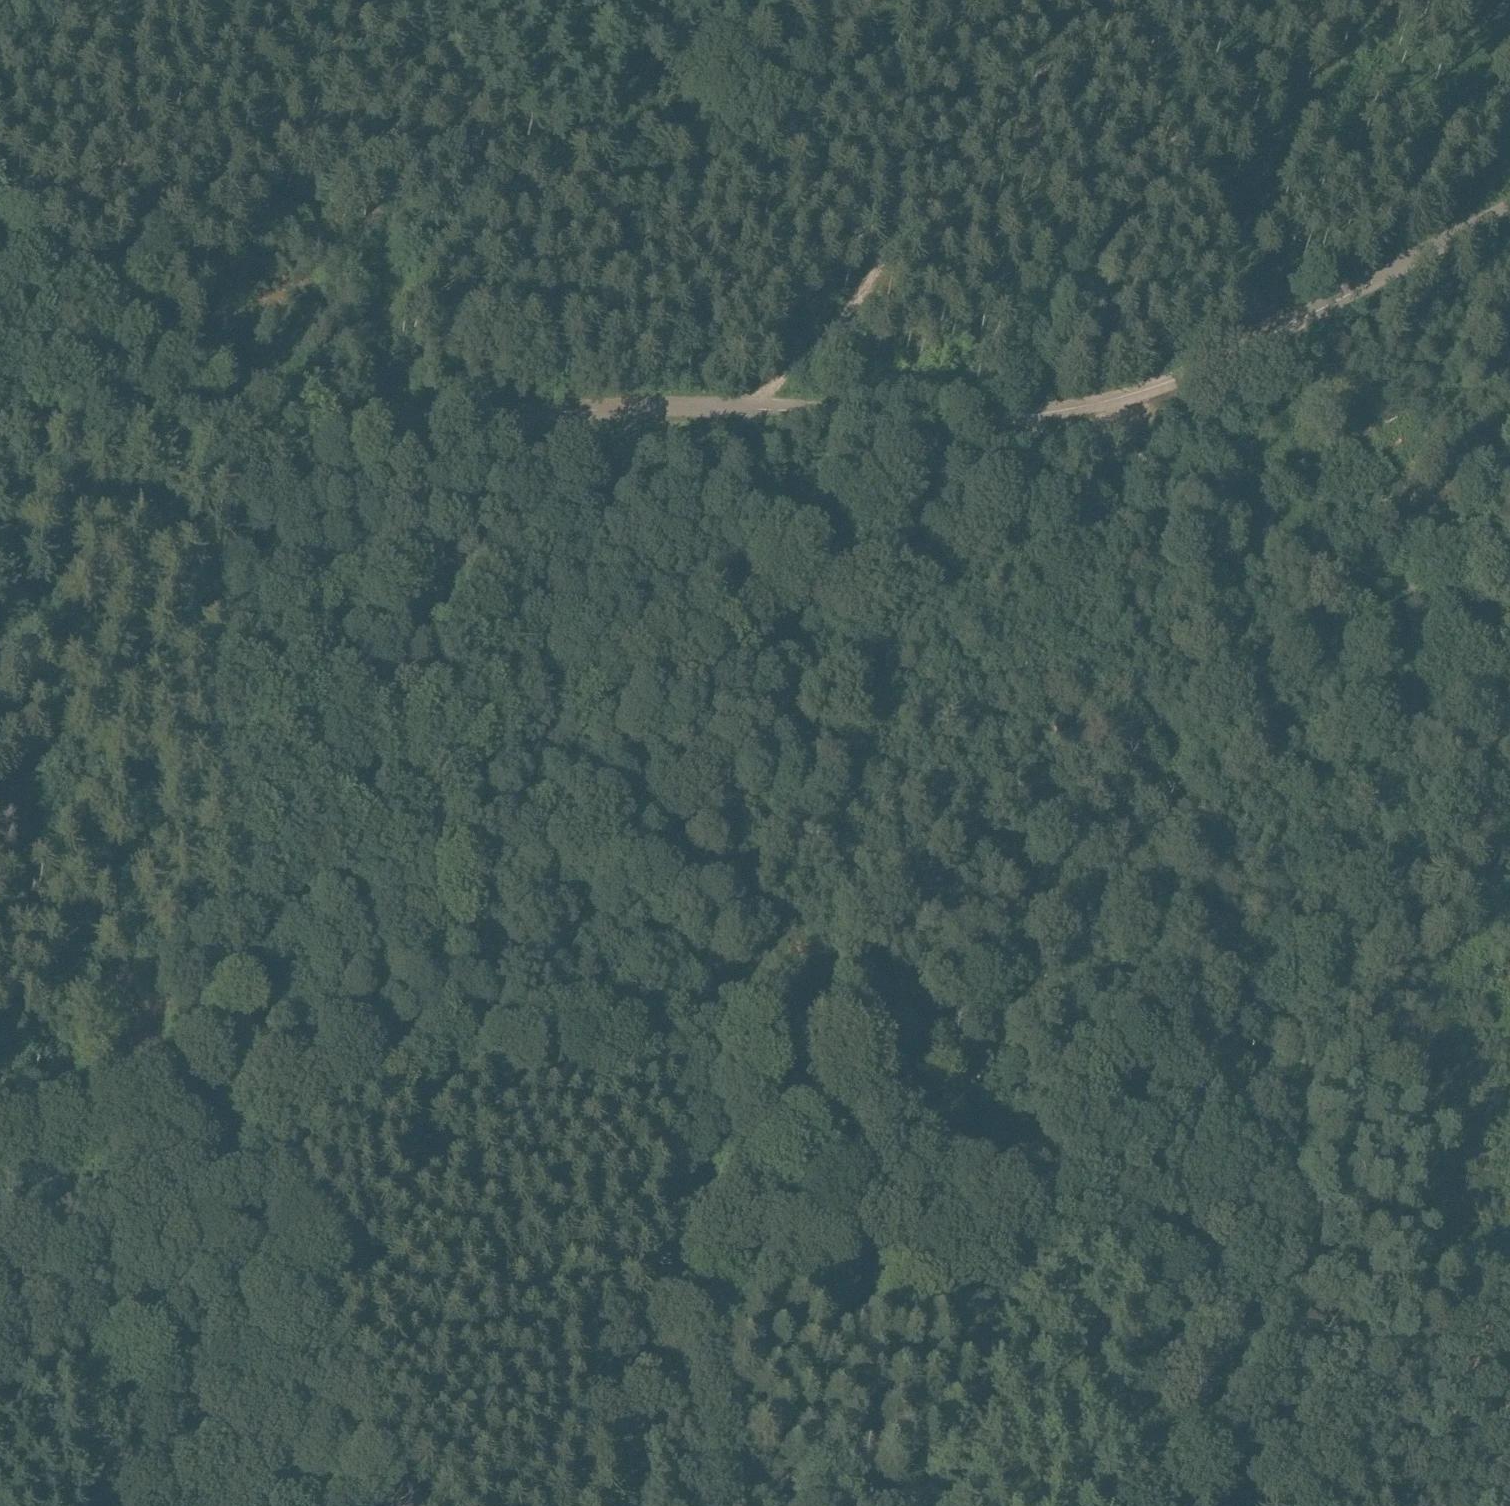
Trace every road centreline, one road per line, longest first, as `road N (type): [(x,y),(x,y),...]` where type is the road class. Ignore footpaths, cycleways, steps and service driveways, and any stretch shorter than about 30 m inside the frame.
road 1 (track): [(1509,215),(1224,359),(1114,402),(970,423),(747,409)]
road 2 (track): [(747,409),(367,424),(200,364),(0,234)]
road 3 (track): [(1114,402),(1134,458),(1155,473),(1509,637)]
road 4 (track): [(1108,0),(1265,338)]

